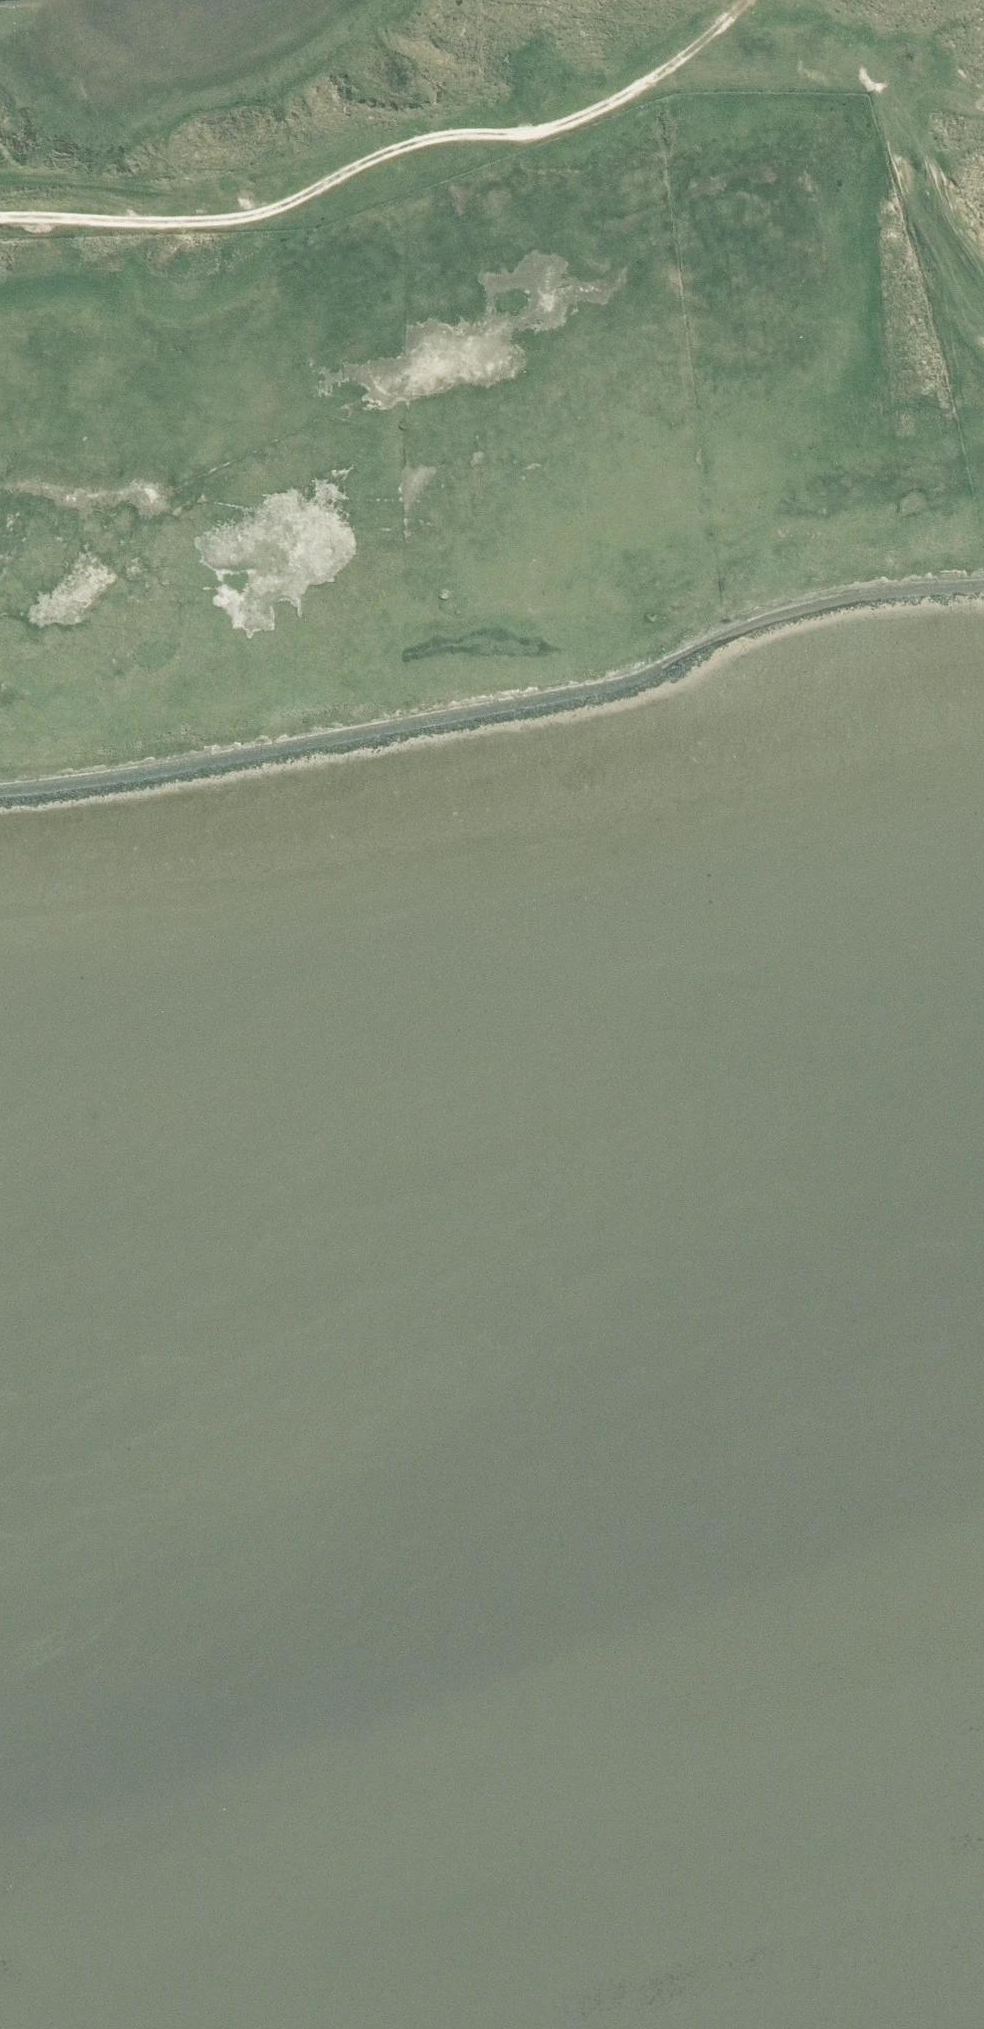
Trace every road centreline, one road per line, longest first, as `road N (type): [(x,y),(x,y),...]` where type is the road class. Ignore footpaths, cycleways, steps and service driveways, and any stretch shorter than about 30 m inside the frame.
road 1 (track): [(983,328),(915,225),(898,147),(877,109),(838,82),(763,75),(721,60),(672,70),(530,134),(450,132),(372,158),(224,227),(0,227)]

